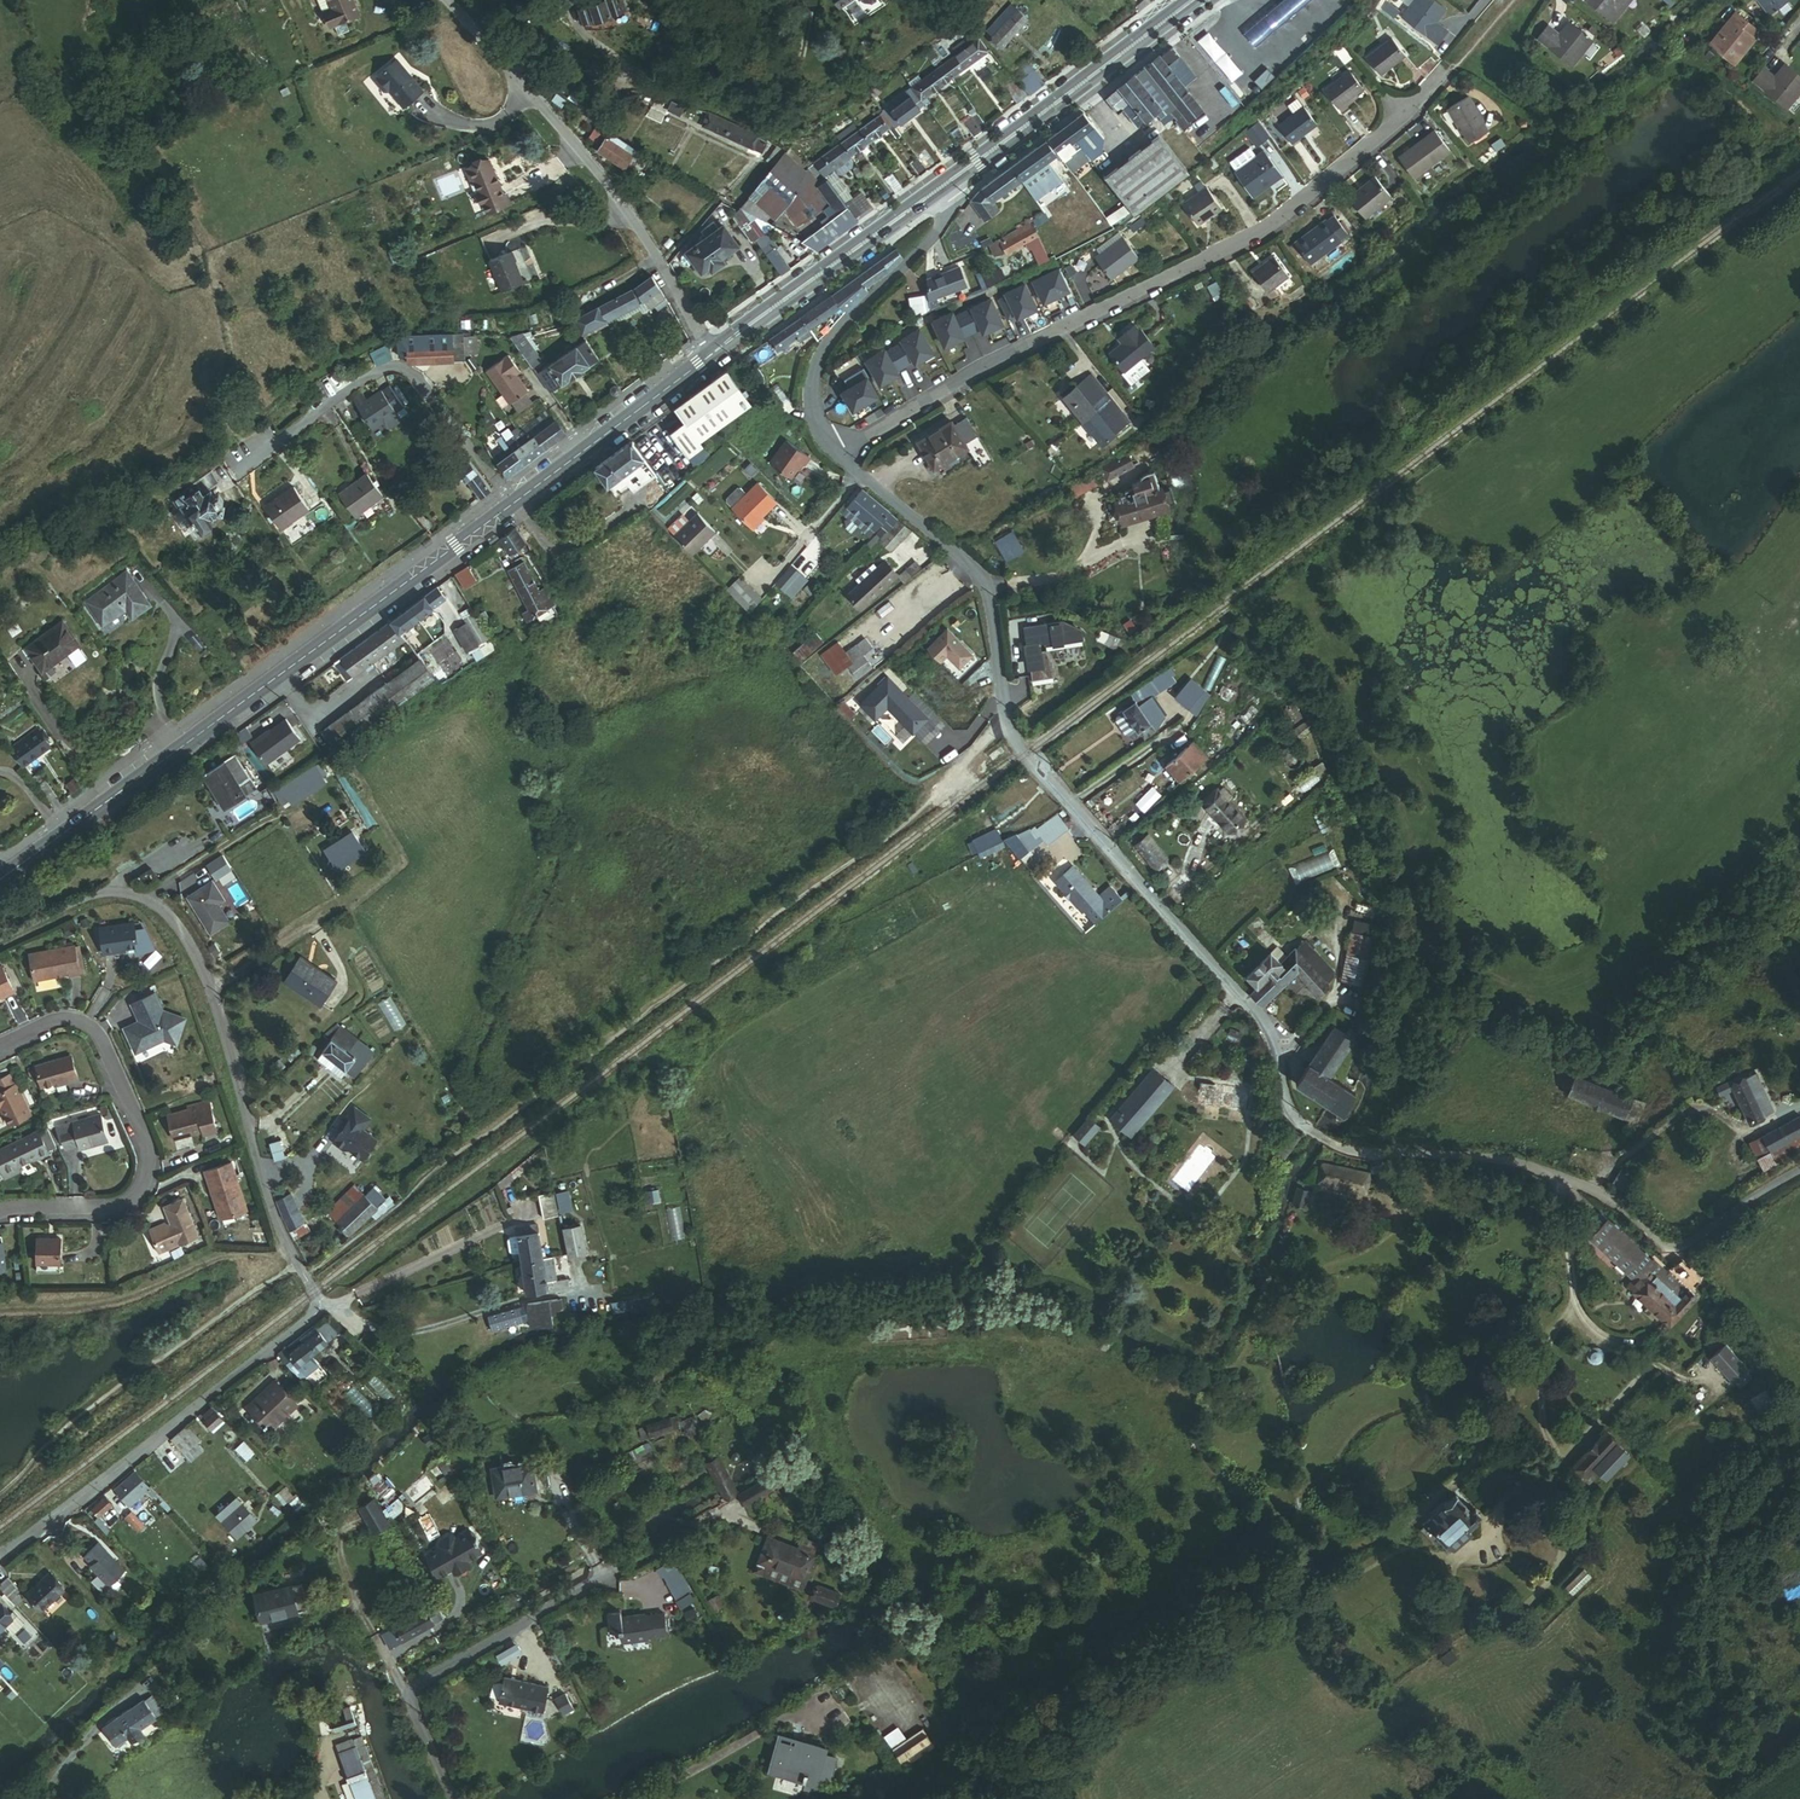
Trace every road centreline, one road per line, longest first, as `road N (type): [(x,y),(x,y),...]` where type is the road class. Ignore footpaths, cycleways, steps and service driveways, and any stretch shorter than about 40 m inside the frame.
road 1 (residential): [(834,452),(985,586),(1011,733),(1257,1012),(1274,1036),(1294,1122),(1338,1146),(1456,1155),(1595,1194),(1671,1248),(1706,1240),(1754,1196),(1799,1171)]
road 2 (residential): [(0,943),(106,898),(143,901),(179,934),(209,998),(259,1177),(323,1306),(268,1340),(0,1556)]
road 3 (secondary): [(0,877),(712,354)]
road 4 (residential): [(1442,72),(1273,226),(1066,323),(834,452)]
road 5 (residential): [(0,1216),(119,1211),(134,1204),(148,1171),(87,1029),(52,1025),(0,1049)]
road 6 (unclassified): [(488,46),(632,220),(712,354)]
road 7 (unclassified): [(488,46),(633,78),(723,86),(780,71),(801,41),(811,0)]
road 8 (residential): [(944,186),(951,198),(940,230),(819,361),(810,394),(834,452)]
road 9 (secondary): [(944,186),(1194,0)]
road 10 (secondary): [(712,354),(944,186)]

